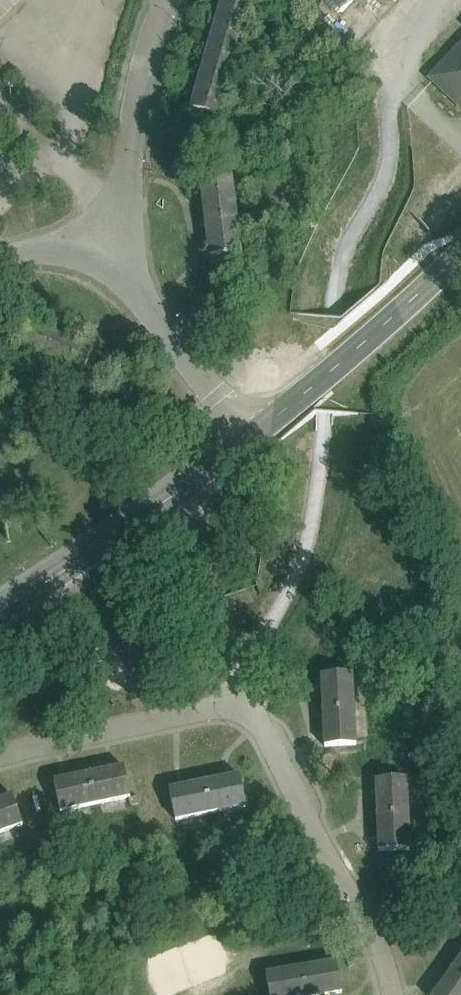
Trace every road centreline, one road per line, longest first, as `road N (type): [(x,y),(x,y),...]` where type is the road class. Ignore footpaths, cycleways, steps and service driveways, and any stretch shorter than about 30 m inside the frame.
road 1 (tertiary): [(460,254),(169,499)]
road 2 (residential): [(249,702),(372,935),(391,994)]
road 3 (residential): [(0,755),(249,702)]
road 4 (tertiary): [(169,499),(0,611)]

